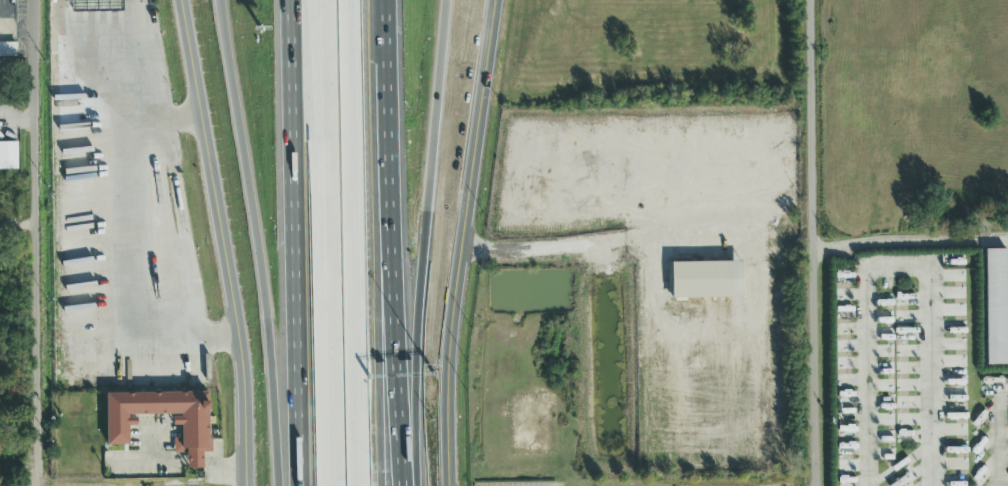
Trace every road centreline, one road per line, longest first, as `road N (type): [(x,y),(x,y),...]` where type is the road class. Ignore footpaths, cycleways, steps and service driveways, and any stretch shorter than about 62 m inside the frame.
road 1 (secondary): [(248,485),(245,353),(183,0)]
road 2 (motorway): [(223,0),(265,274),(280,485)]
road 3 (secondary): [(450,485),(457,303),(495,0)]
road 4 (motorway): [(380,485),(372,62),(380,0)]
road 5 (motorway): [(354,485),(343,0)]
road 6 (motorway): [(290,0),(300,485)]
road 7 (motorway): [(320,0),(329,485)]
road 8 (residential): [(37,0),(42,485)]
road 9 (residential): [(814,0),(815,485)]
road 10 (motorway): [(397,417),(416,344),(447,0)]
road 11 (motorway): [(397,417),(392,0)]

